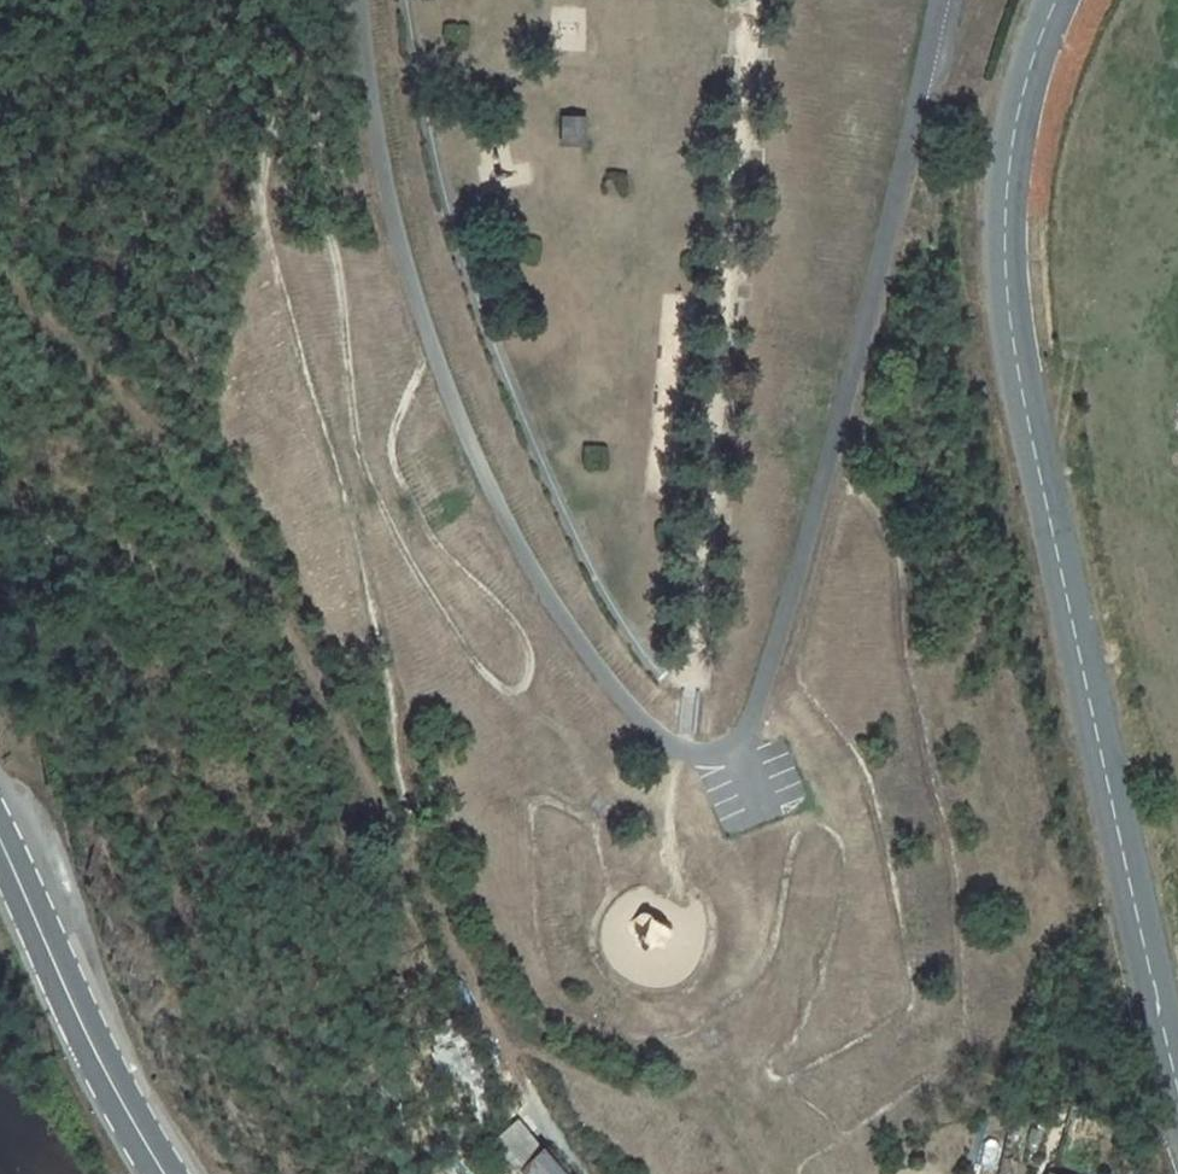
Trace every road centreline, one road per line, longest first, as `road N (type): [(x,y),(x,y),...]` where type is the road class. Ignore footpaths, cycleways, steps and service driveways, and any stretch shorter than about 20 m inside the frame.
road 1 (residential): [(939,0),(829,464),(753,717),(733,748),(686,751),(628,702),(541,583),(502,511),(400,251),(359,0)]
road 2 (tertiary): [(1177,1073),(1058,554),(1005,257),(1016,133),(1057,0)]
road 3 (track): [(0,262),(212,504),(319,675),(521,1096)]
road 4 (primary): [(0,857),(120,1106),(166,1173)]

